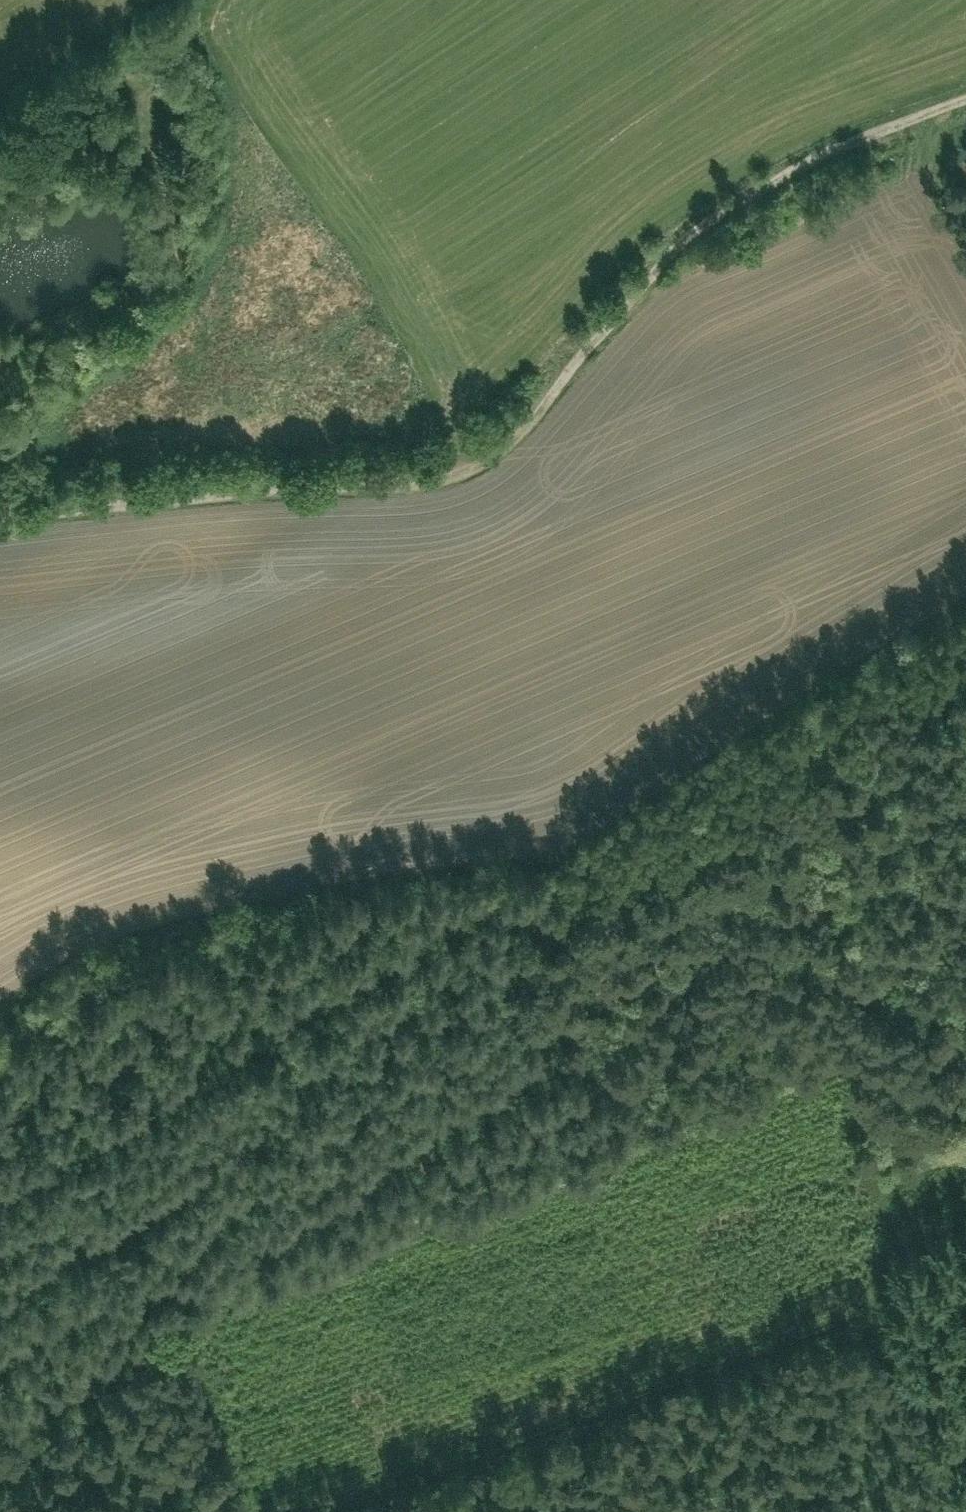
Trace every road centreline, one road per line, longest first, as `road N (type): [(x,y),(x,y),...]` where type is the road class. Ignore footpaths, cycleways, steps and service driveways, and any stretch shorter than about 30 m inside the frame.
road 1 (track): [(965,105),(828,158),(695,230),(506,441),(453,480),(387,492),(199,489),(0,518)]

